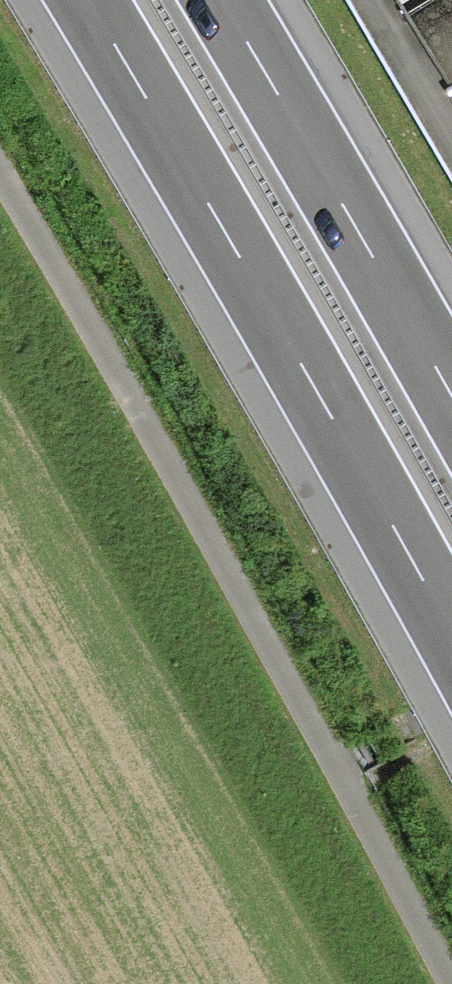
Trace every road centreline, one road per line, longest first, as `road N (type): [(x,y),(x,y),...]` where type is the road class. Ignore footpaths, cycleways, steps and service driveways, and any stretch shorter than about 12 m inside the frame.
road 1 (track): [(450,983),(295,683),(0,187)]
road 2 (motorway): [(83,0),(289,344),(451,651)]
road 3 (motorway): [(451,410),(216,0)]

